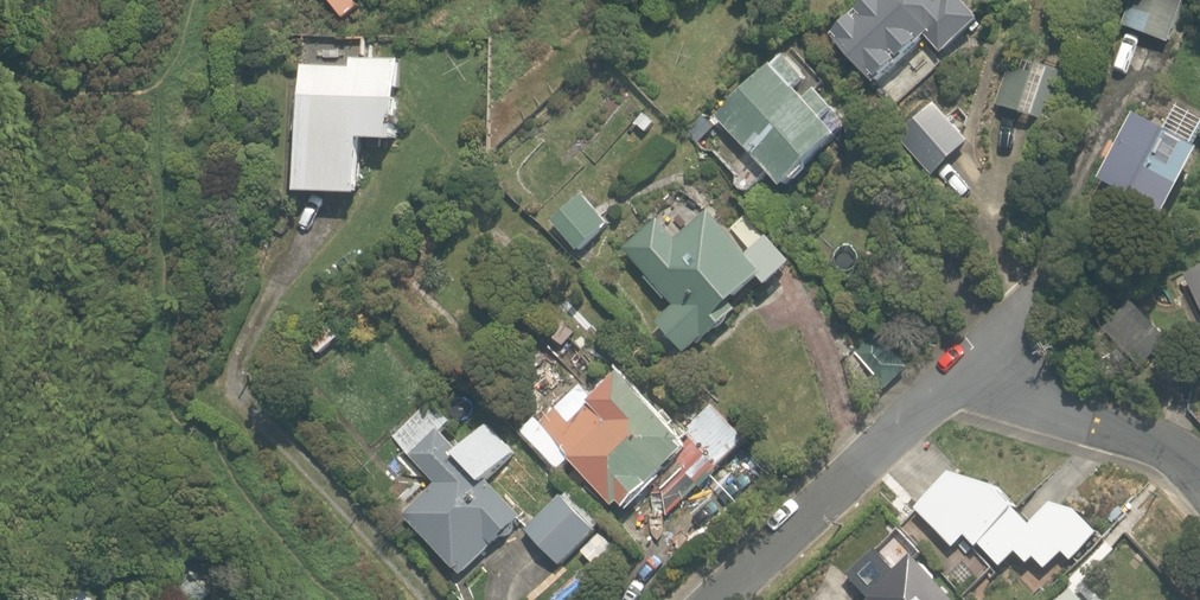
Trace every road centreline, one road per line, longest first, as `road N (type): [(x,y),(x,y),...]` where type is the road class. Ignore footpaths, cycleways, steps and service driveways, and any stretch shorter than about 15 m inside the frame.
road 1 (residential): [(714,599),(965,374)]
road 2 (residential): [(1199,476),(1134,428),(965,374)]

